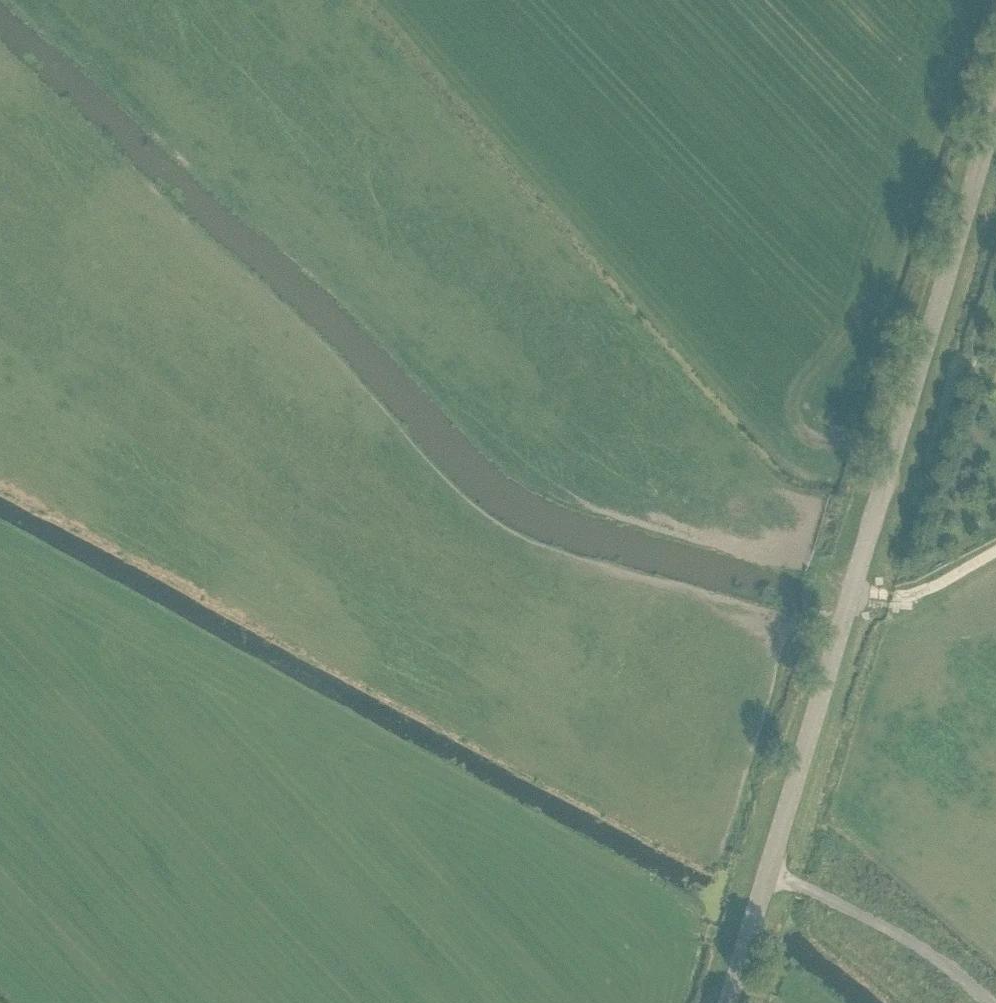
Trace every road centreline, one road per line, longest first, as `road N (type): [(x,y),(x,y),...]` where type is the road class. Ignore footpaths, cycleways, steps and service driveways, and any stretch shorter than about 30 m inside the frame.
road 1 (tertiary): [(730,1002),(995,115)]
road 2 (track): [(854,590),(909,599),(995,554)]

